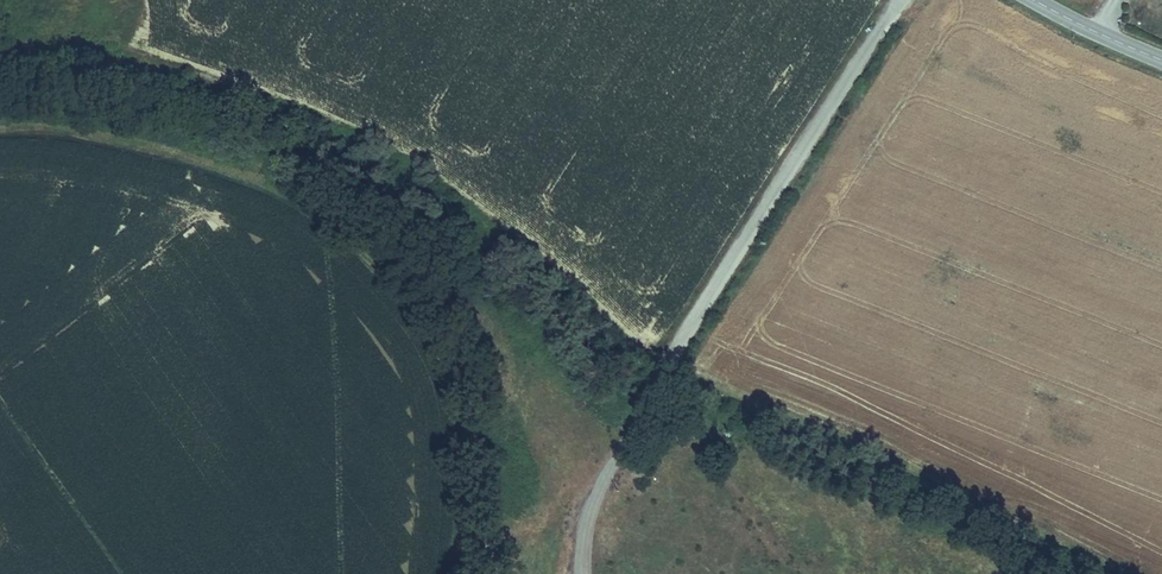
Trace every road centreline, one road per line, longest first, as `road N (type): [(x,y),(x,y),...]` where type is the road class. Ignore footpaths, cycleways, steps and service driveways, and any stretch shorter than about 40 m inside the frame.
road 1 (tertiary): [(1036,0),(1161,58)]

